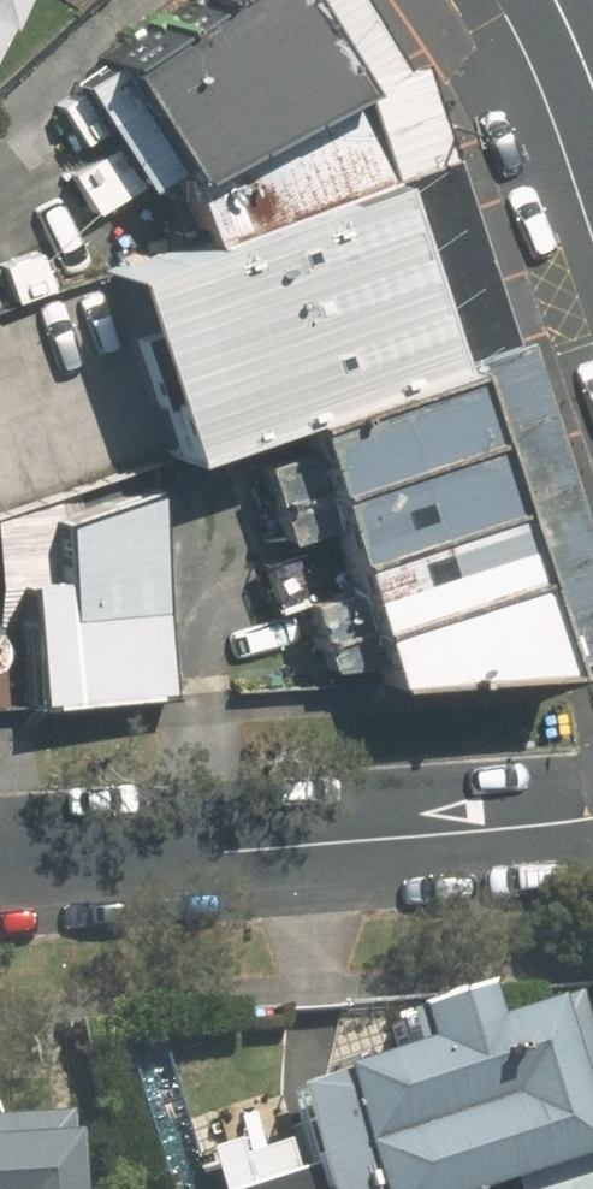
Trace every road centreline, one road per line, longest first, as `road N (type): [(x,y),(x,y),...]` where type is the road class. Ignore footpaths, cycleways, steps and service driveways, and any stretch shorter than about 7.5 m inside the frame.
road 1 (residential): [(0,867),(521,828),(592,815)]

